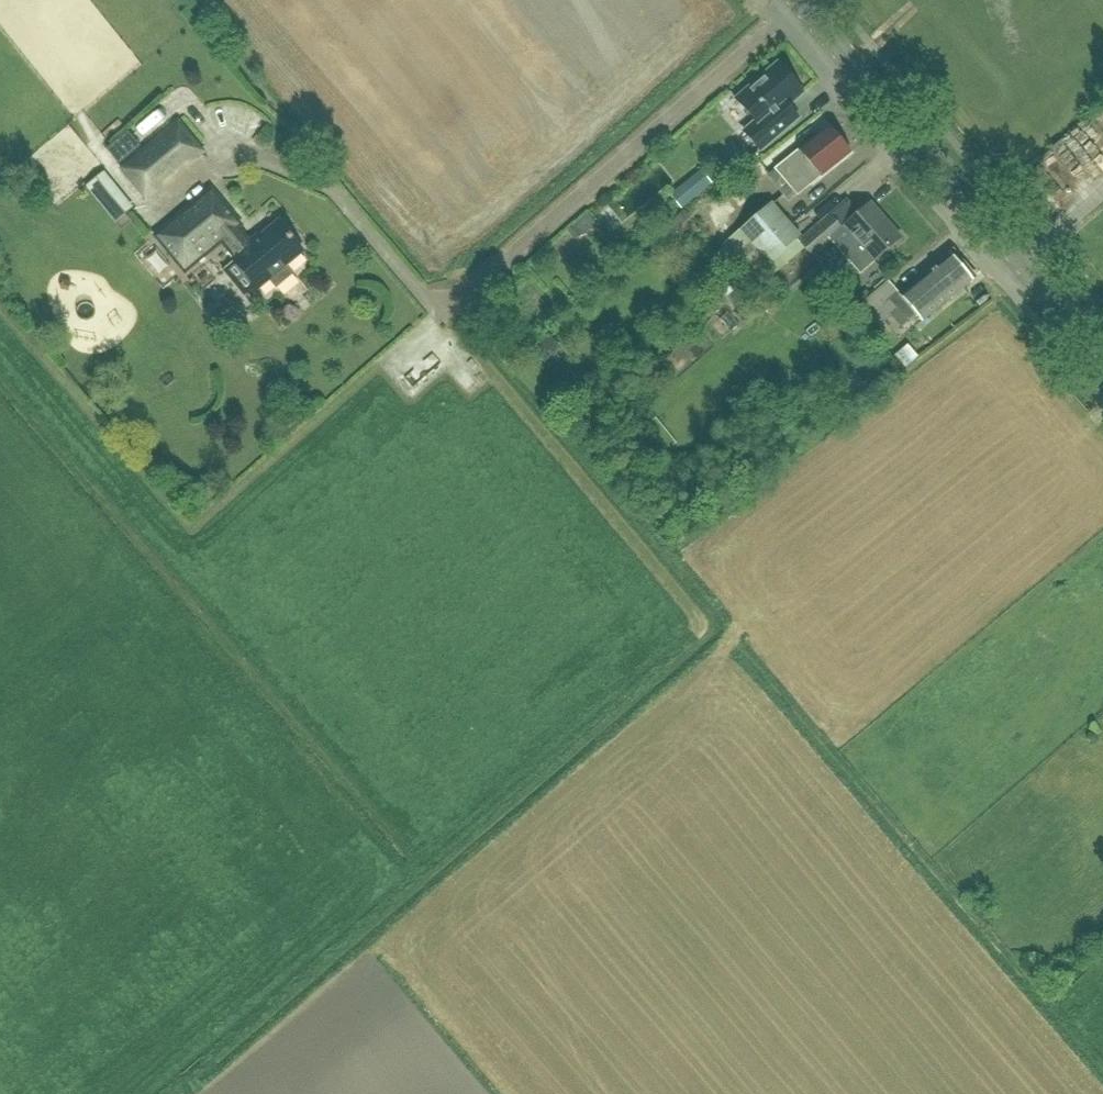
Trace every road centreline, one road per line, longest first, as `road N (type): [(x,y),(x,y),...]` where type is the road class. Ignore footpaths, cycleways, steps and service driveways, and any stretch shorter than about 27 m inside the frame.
road 1 (secondary): [(1102,356),(799,0)]

